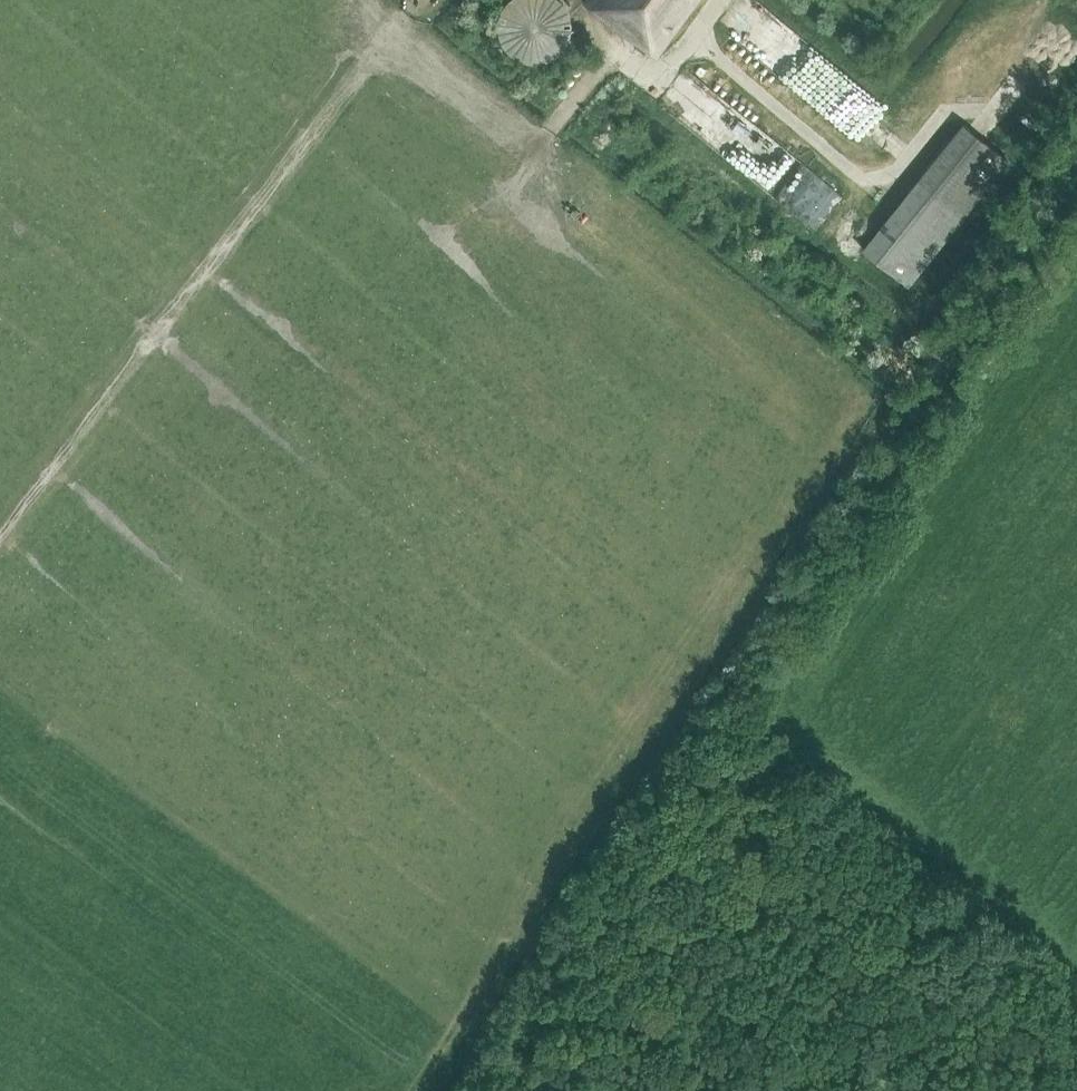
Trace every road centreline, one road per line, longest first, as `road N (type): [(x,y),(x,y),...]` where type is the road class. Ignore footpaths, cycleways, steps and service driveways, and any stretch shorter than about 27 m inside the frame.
road 1 (track): [(539,139),(611,59),(654,79),(692,39)]

